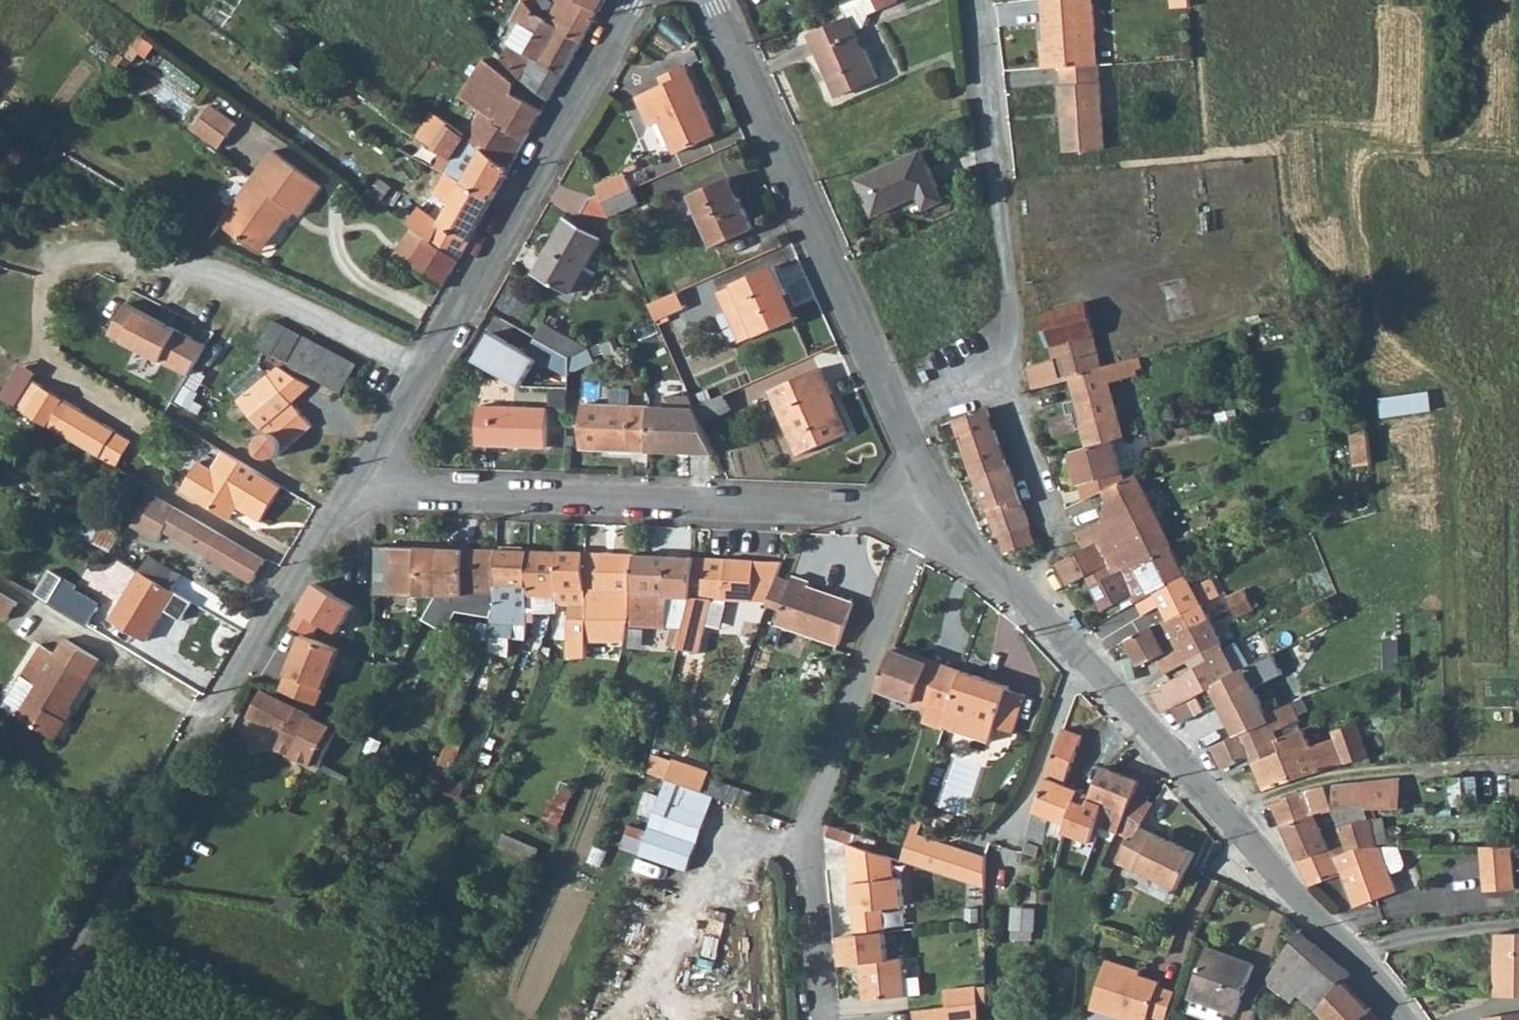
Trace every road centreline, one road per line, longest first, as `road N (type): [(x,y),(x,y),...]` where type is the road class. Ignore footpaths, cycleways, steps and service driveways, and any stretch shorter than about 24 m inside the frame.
road 1 (unclassified): [(43,1019),(140,838),(354,485)]
road 2 (residential): [(918,520),(354,485)]
road 3 (unclassified): [(354,485),(489,272),(635,0)]
road 4 (residential): [(1042,619),(1122,695),(1407,1019)]
road 5 (residential): [(918,520),(805,862),(830,1019)]
road 6 (residential): [(713,0),(895,416)]
road 7 (residential): [(975,0),(1015,328),(1001,350)]
road 8 (residential): [(1042,619),(1048,537),(1001,350)]
road 9 (residential): [(932,516),(1042,619)]
road 10 (residential): [(1001,350),(895,416)]

